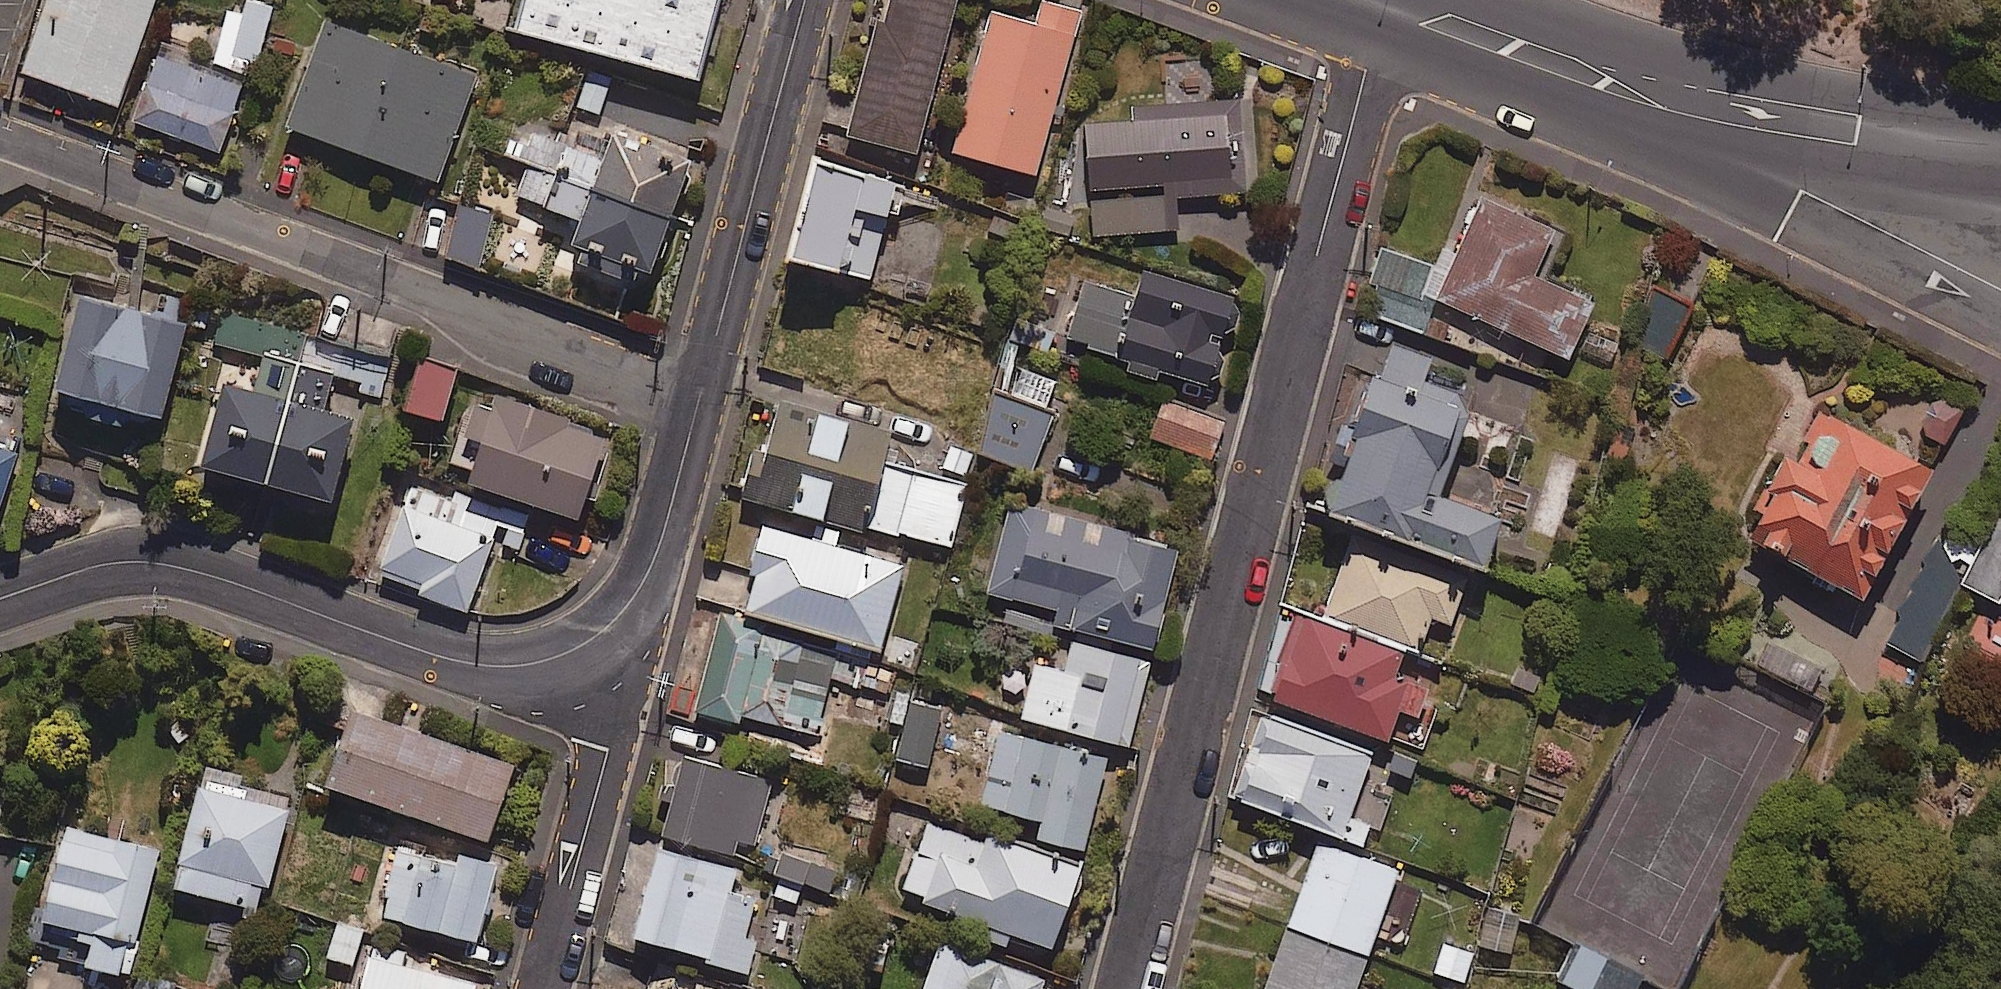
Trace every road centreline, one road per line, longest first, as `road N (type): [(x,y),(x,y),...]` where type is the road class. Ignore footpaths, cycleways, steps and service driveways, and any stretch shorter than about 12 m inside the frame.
road 1 (residential): [(1366,46),(1124,988)]
road 2 (residential): [(0,141),(705,396)]
road 3 (residential): [(0,603),(126,564),(184,560),(501,668),(591,638),(629,609),(660,570)]
road 4 (tertiary): [(1580,33),(1664,96),(1855,132),(1982,200)]
road 5 (residential): [(542,988),(660,570)]
road 6 (tertiary): [(1580,33),(1734,73),(2000,115)]
road 7 (residential): [(705,396),(803,0)]
road 8 (tertiary): [(1730,158),(1366,46)]
road 9 (tertiary): [(1979,281),(1730,158)]
road 10 (tertiary): [(1982,200),(1730,158)]
road 11 (residential): [(660,570),(705,396)]
road 12 (tertiary): [(1366,46),(1240,0)]

